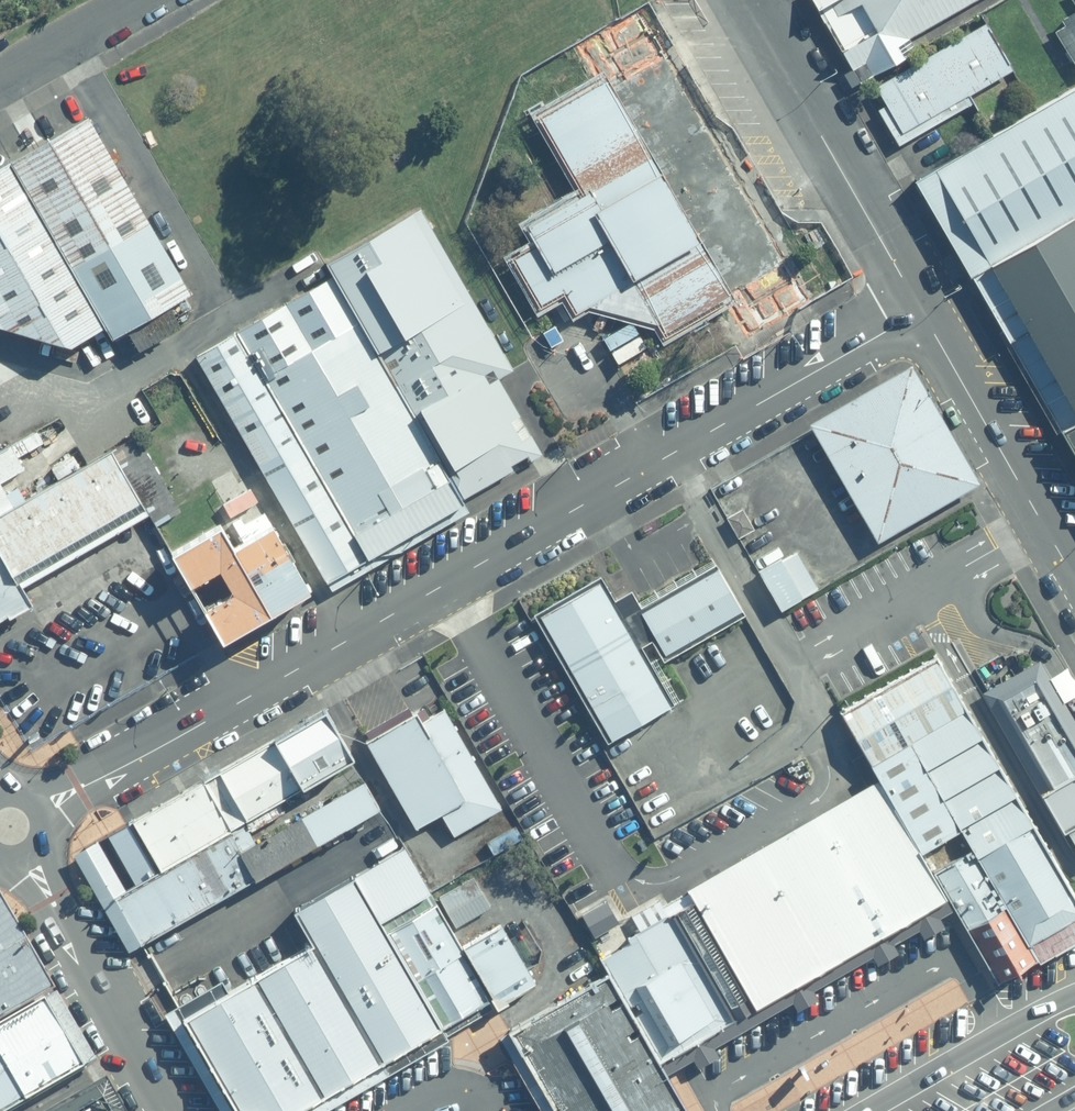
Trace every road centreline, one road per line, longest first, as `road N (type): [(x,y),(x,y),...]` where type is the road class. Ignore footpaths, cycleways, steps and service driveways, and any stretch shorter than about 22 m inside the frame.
road 1 (unclassified): [(924,312),(43,810)]
road 2 (unclassified): [(747,0),(924,312)]
road 3 (unclassified): [(924,312),(1074,569)]
road 4 (tertiary): [(174,1110),(29,858)]
road 5 (tertiary): [(879,1110),(1074,995)]
road 6 (unclassified): [(146,0),(0,83)]

